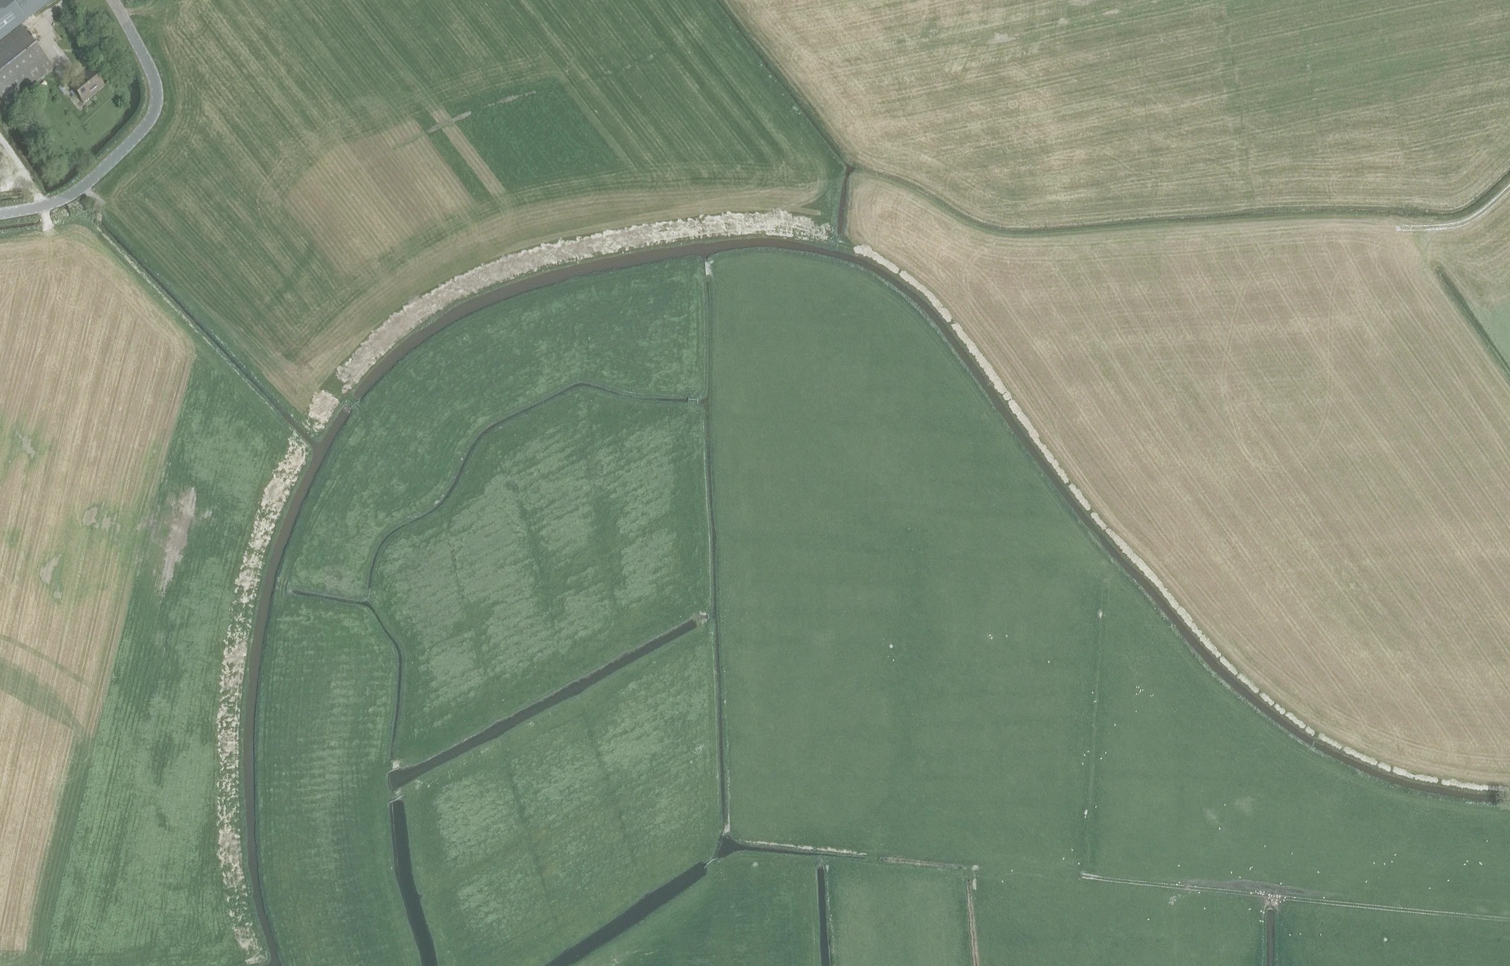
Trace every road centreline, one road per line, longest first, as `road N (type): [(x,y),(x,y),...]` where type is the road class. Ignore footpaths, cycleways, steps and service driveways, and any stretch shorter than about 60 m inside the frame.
road 1 (tertiary): [(0,212),(79,187),(148,121),(152,74),(114,0)]

